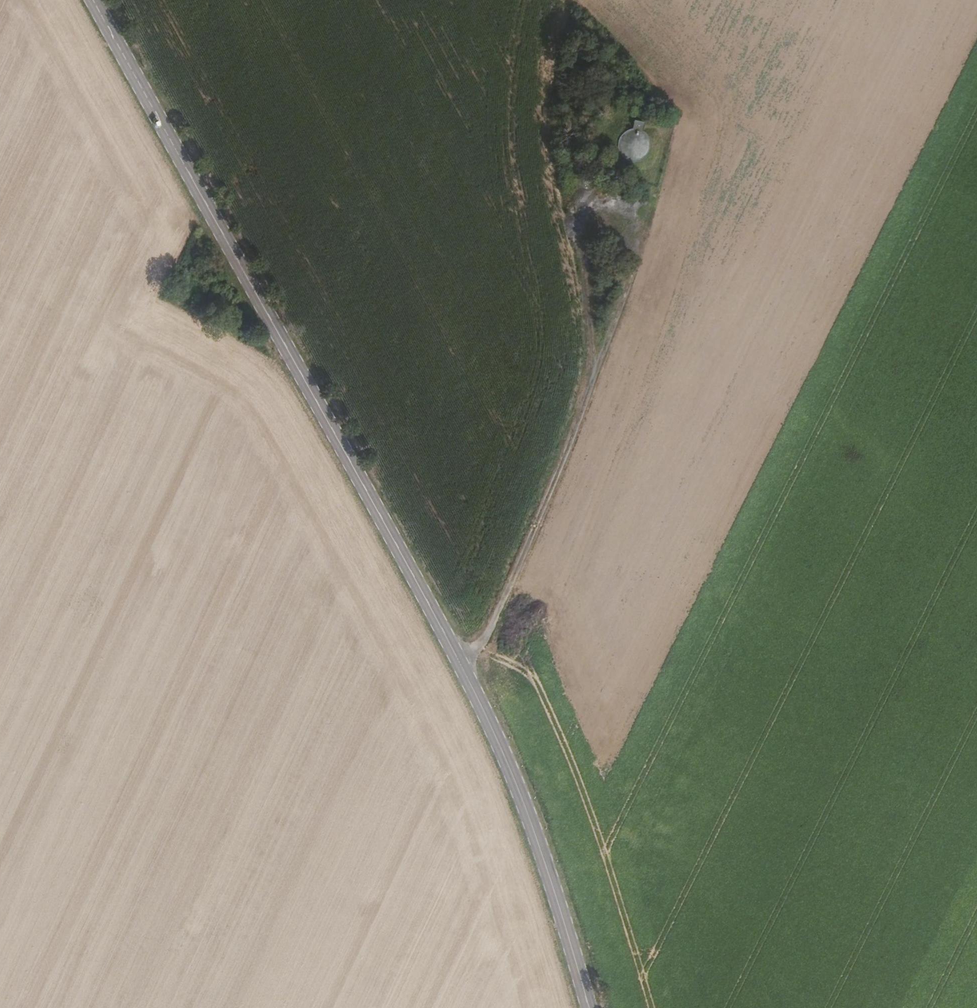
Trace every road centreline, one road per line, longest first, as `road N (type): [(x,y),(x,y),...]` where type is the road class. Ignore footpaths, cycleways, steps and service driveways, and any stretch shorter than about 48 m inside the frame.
road 1 (primary): [(94,0),(477,696),(527,811),(589,1007)]
road 2 (track): [(459,660),(484,642),(496,622),(636,249),(596,233),(586,243),(585,263)]

